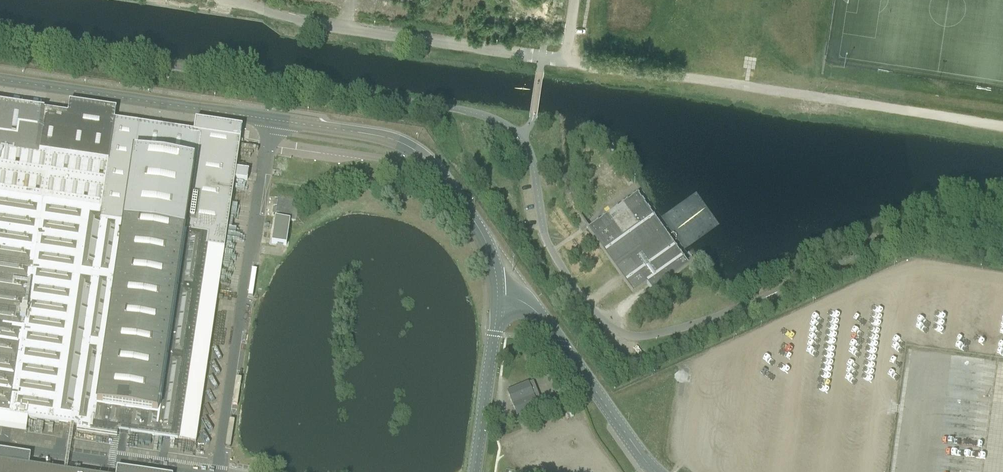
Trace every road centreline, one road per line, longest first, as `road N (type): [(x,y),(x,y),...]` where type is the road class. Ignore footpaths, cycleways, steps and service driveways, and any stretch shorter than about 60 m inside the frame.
road 1 (unclassified): [(740,307),(651,336),(630,337),(600,322),(551,251),(525,142),(492,119),(0,40)]
road 2 (unclassified): [(497,294),(488,252),(467,213),(430,164),(399,144),(0,81)]
road 3 (track): [(1002,127),(566,61)]
road 4 (unclassified): [(566,61),(317,27),(250,6)]
road 5 (unclassified): [(653,471),(536,309),(497,294)]
road 6 (unclassified): [(0,445),(180,471)]
road 7 (unclassified): [(475,471),(497,294)]

